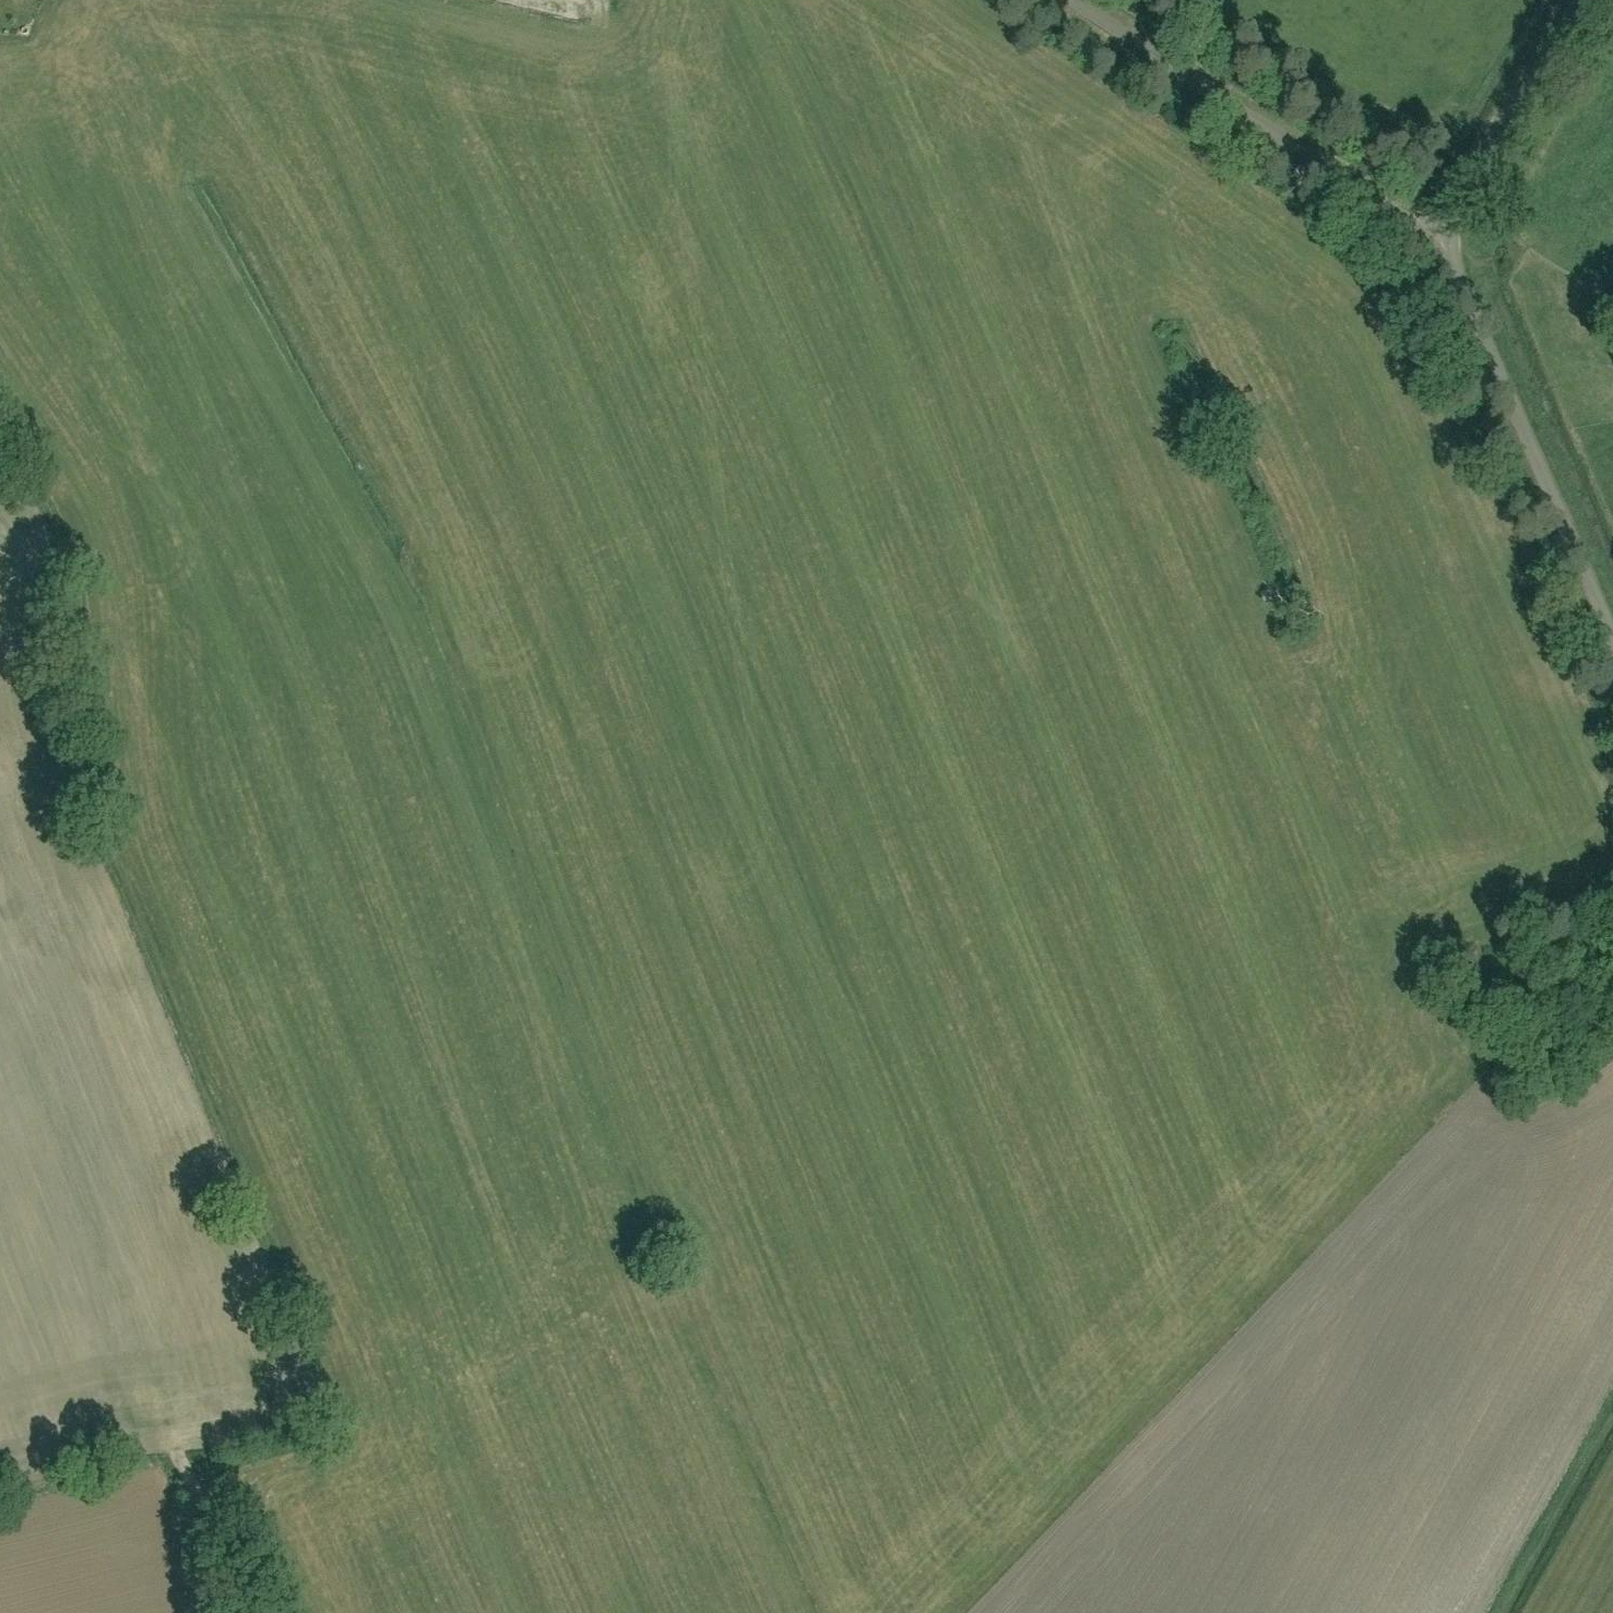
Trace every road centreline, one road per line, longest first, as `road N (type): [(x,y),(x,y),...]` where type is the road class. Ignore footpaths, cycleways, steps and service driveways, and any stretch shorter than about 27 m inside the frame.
road 1 (unclassified): [(1432,243),(1073,0)]
road 2 (unclassified): [(1612,633),(1462,286),(1432,243)]
road 3 (unclassified): [(1432,243),(1575,0)]

